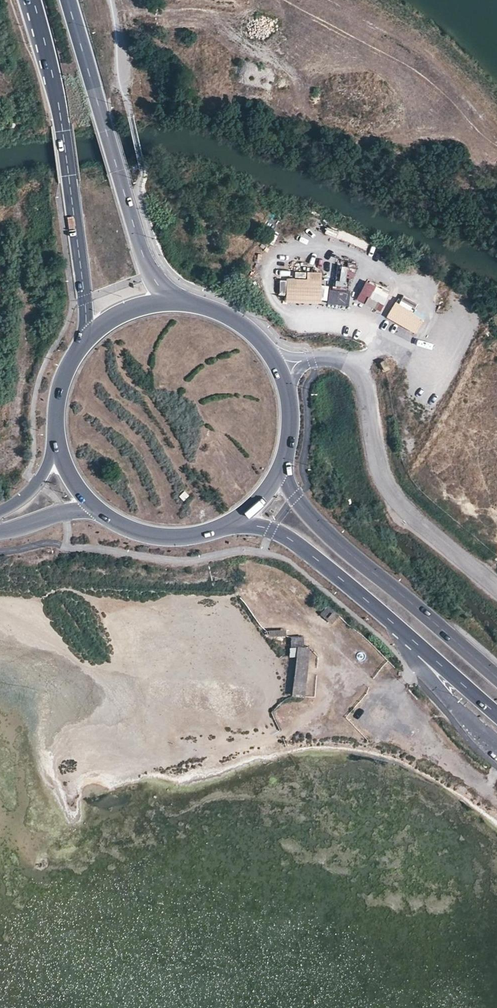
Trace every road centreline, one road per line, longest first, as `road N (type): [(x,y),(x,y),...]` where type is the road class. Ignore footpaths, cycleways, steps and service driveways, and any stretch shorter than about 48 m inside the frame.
road 1 (primary): [(31,0),(62,126),(87,341)]
road 2 (primary): [(237,522),(271,530),(307,553),(496,714)]
road 3 (primary): [(172,304),(143,254),(68,0)]
road 4 (residential): [(496,584),(397,498),(377,463),(354,370),(342,361),(302,361)]
road 5 (primary): [(496,679),(327,533),(295,498),(283,466)]
road 6 (primary): [(103,517),(169,540),(237,522)]

